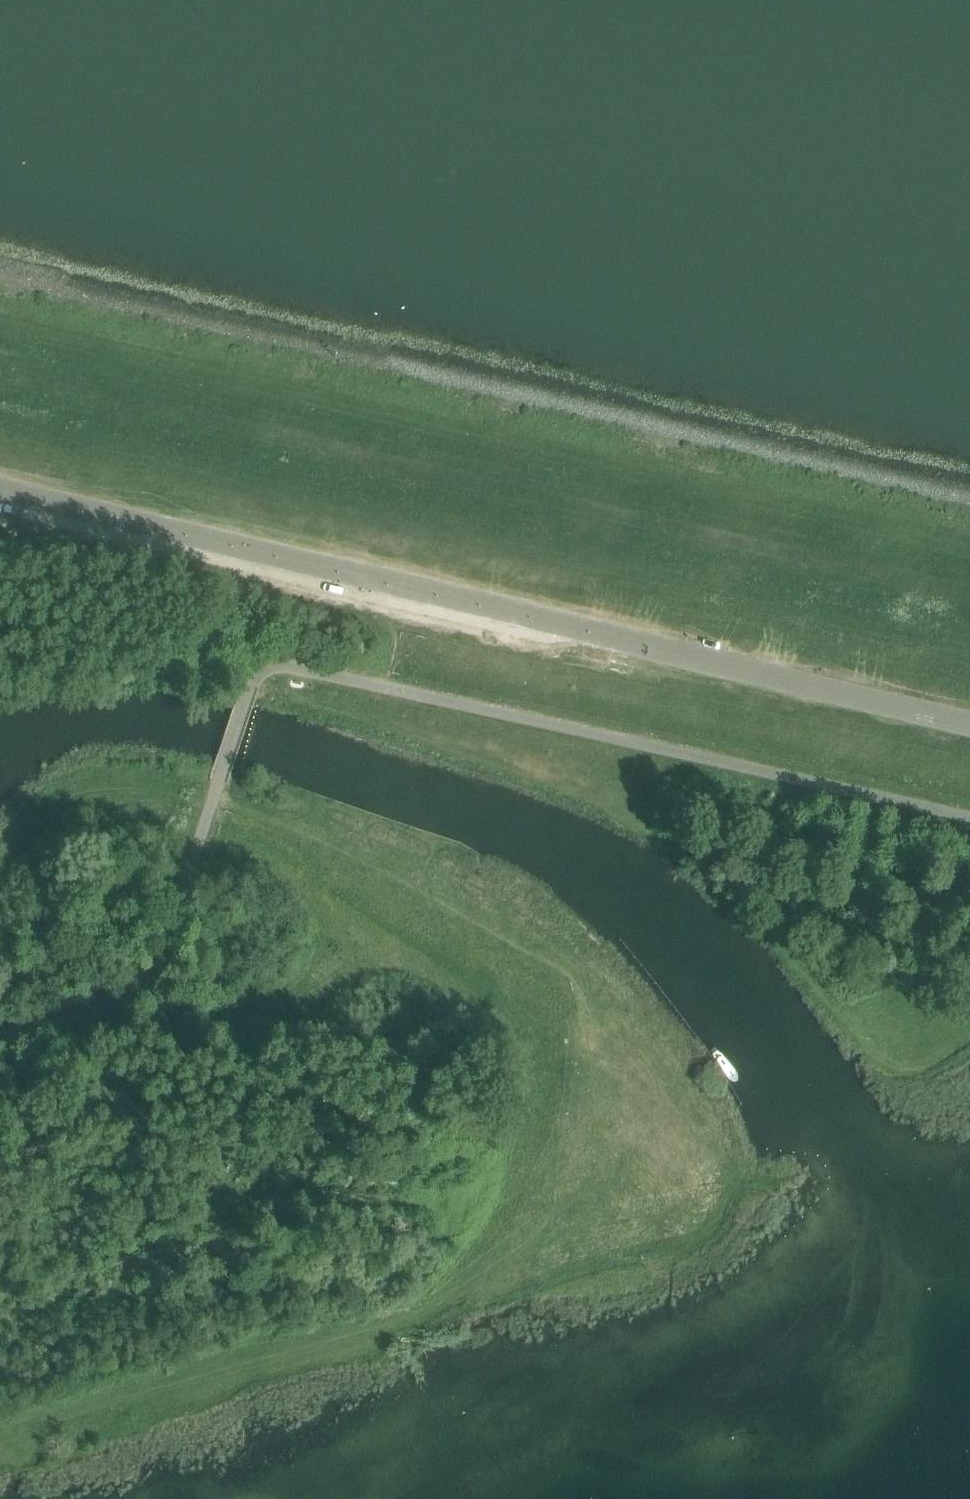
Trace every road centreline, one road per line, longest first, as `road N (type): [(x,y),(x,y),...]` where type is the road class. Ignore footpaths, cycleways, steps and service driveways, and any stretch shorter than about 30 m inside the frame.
road 1 (unclassified): [(969,728),(0,493)]

